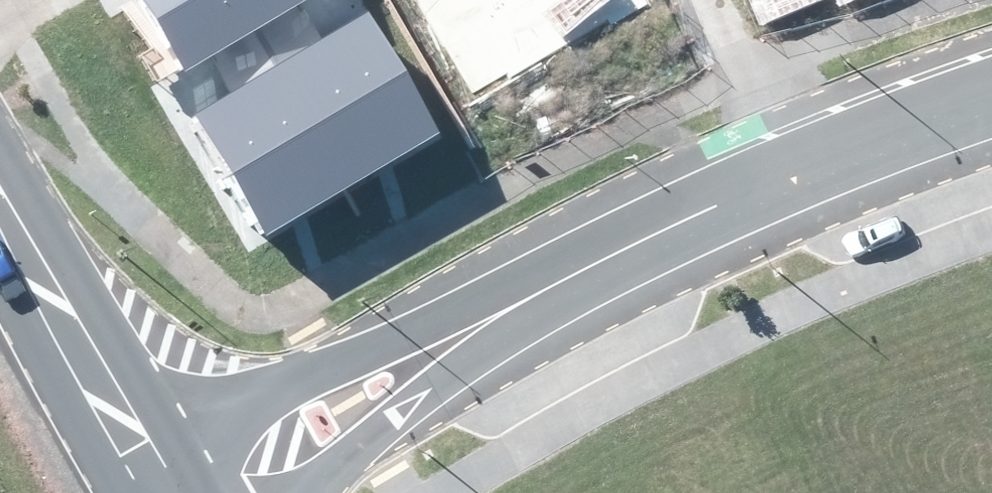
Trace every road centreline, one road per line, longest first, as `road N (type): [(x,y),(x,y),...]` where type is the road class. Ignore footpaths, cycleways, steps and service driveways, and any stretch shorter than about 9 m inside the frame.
road 1 (residential): [(144,457),(224,409),(518,311)]
road 2 (residential): [(518,311),(633,243),(781,178)]
road 3 (tertiary): [(144,457),(0,209)]
road 4 (residential): [(518,311),(303,492)]
road 5 (residential): [(781,178),(991,100)]
road 6 (residential): [(700,0),(781,178)]

